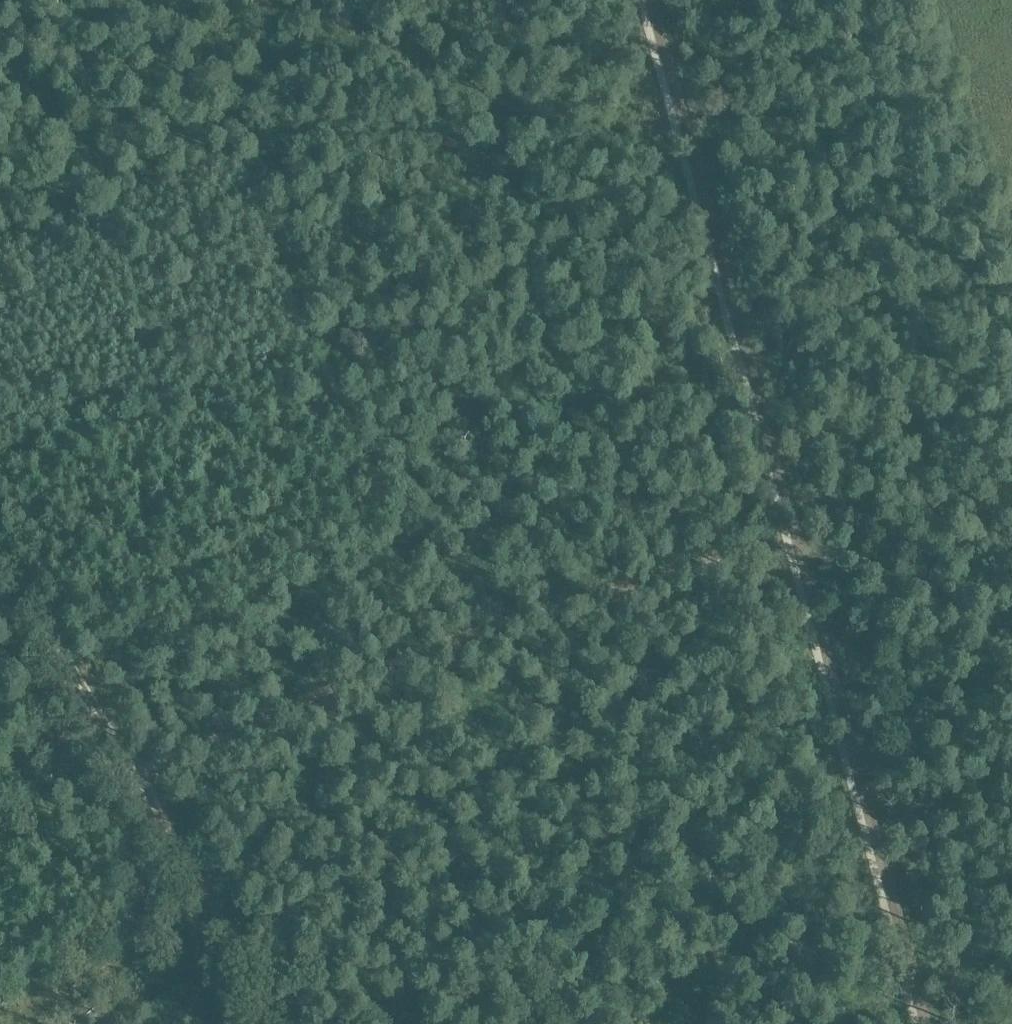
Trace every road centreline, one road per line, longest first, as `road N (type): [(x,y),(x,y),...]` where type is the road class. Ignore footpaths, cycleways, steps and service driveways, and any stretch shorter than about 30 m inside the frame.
road 1 (track): [(925,1023),(653,0)]
road 2 (track): [(137,773),(444,645),(790,548),(1011,559)]
road 3 (track): [(0,545),(286,1023)]
road 4 (track): [(215,903),(18,1023)]

